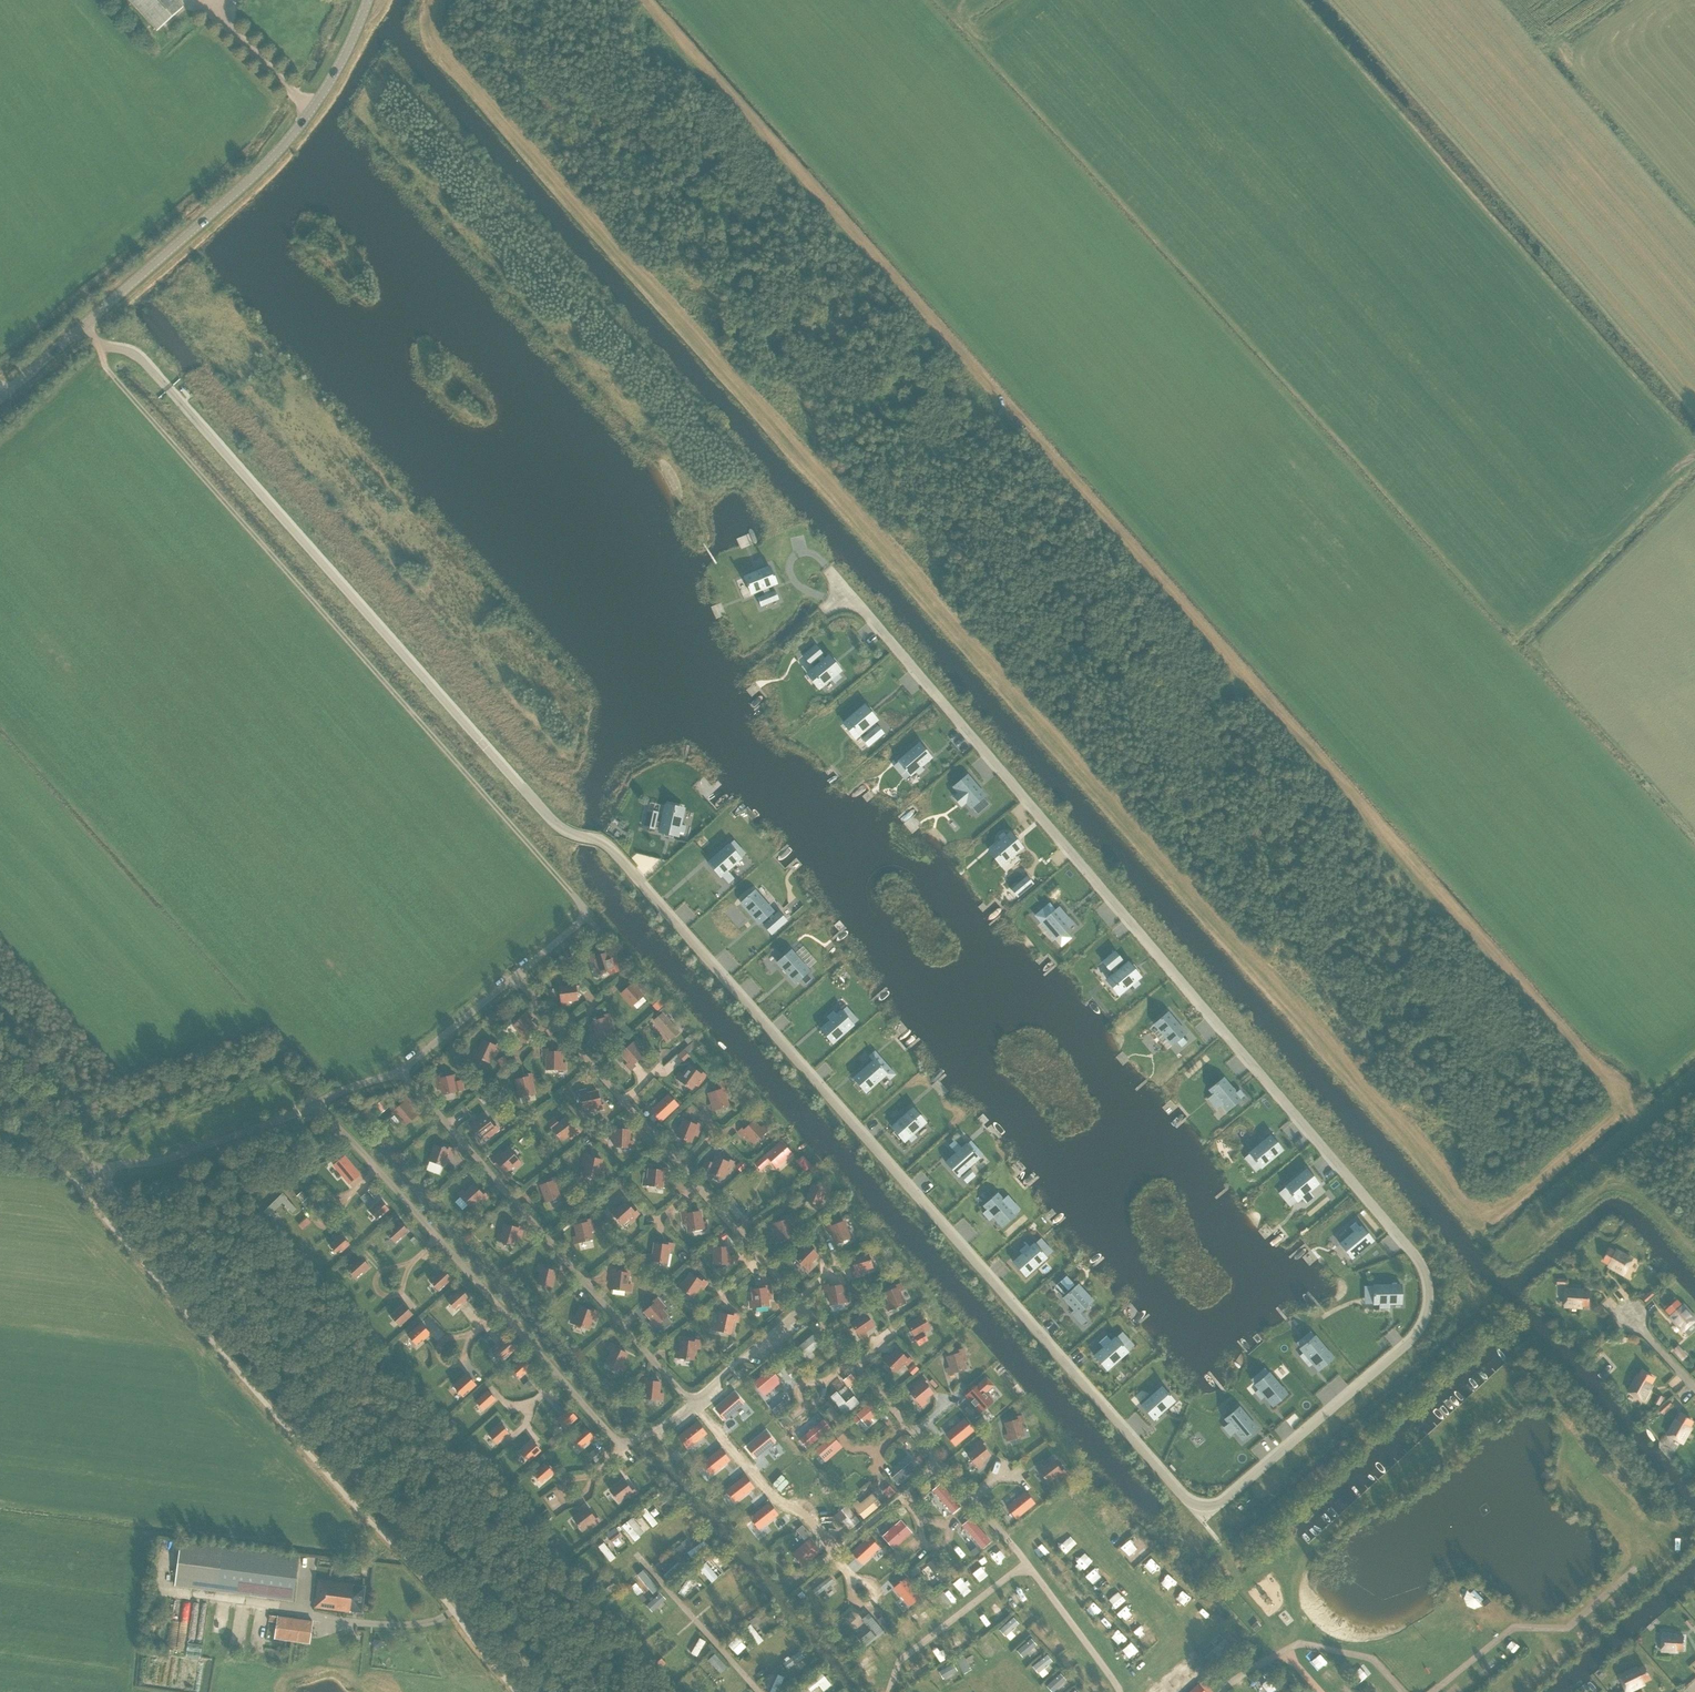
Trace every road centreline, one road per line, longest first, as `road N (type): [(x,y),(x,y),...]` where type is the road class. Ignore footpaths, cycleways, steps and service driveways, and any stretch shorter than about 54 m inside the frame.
road 1 (unclassified): [(599,841),(564,830),(513,777),(145,363),(83,327)]
road 2 (track): [(572,896),(107,368),(101,344)]
road 3 (tertiary): [(549,1691),(95,1171)]
road 4 (unclassified): [(95,1171),(152,1164),(388,1080),(589,917),(572,896)]
road 5 (tertiary): [(83,327),(277,152),(335,74),(368,0)]
road 6 (tertiary): [(95,1171),(0,1062)]

